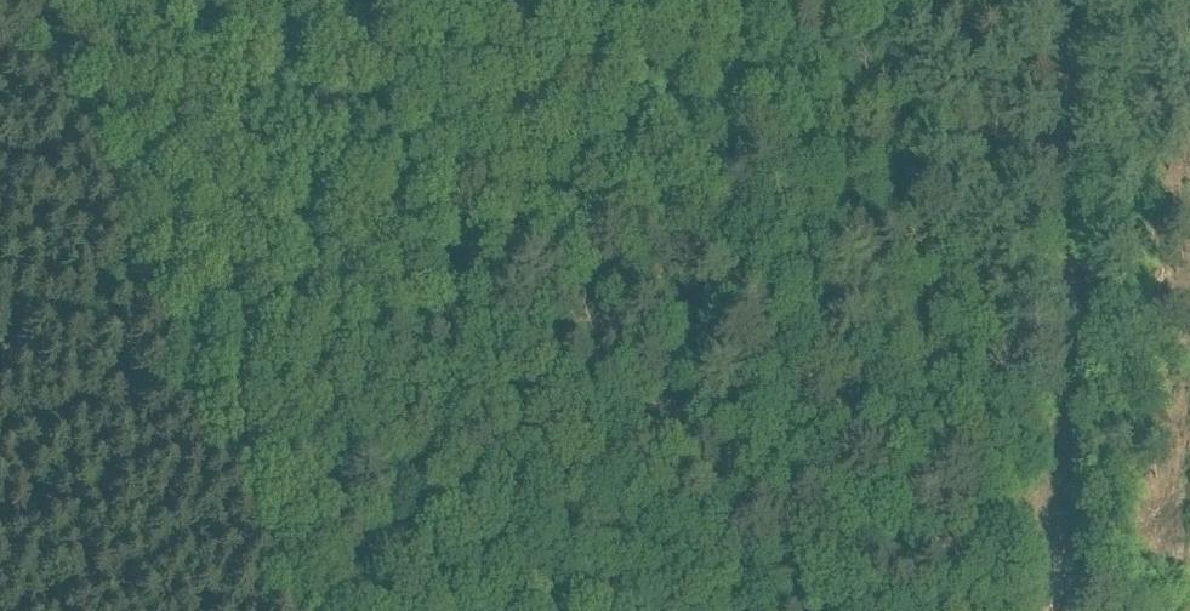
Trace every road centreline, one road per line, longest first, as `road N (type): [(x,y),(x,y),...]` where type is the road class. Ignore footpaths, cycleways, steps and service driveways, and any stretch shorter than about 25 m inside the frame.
road 1 (unclassified): [(1060,610),(1063,0)]
road 2 (track): [(62,63),(228,0)]

